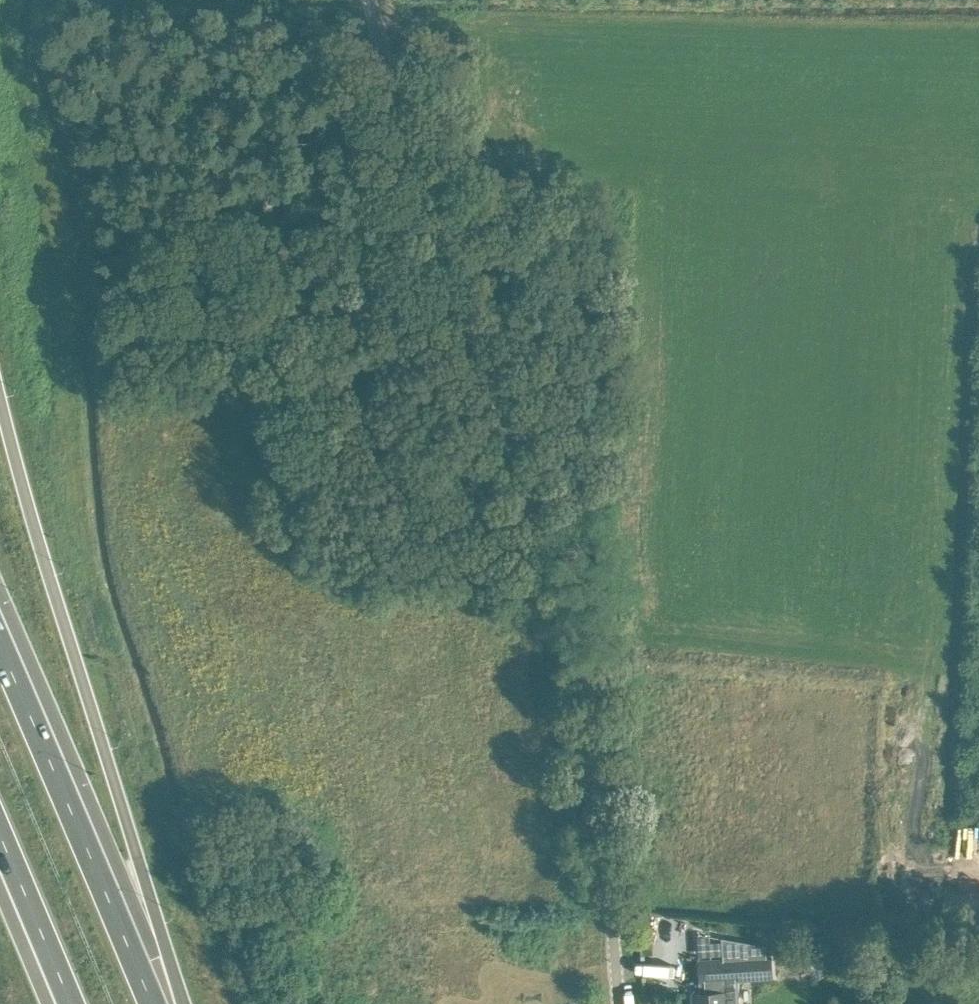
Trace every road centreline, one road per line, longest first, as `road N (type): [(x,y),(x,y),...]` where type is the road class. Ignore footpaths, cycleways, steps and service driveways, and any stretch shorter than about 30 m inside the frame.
road 1 (unclassified): [(619,1003),(577,618),(484,375),(371,0)]
road 2 (trunk): [(176,1003),(28,517),(0,391)]
road 3 (trunk): [(153,1003),(0,638)]
road 4 (trunk): [(0,841),(69,1003)]

